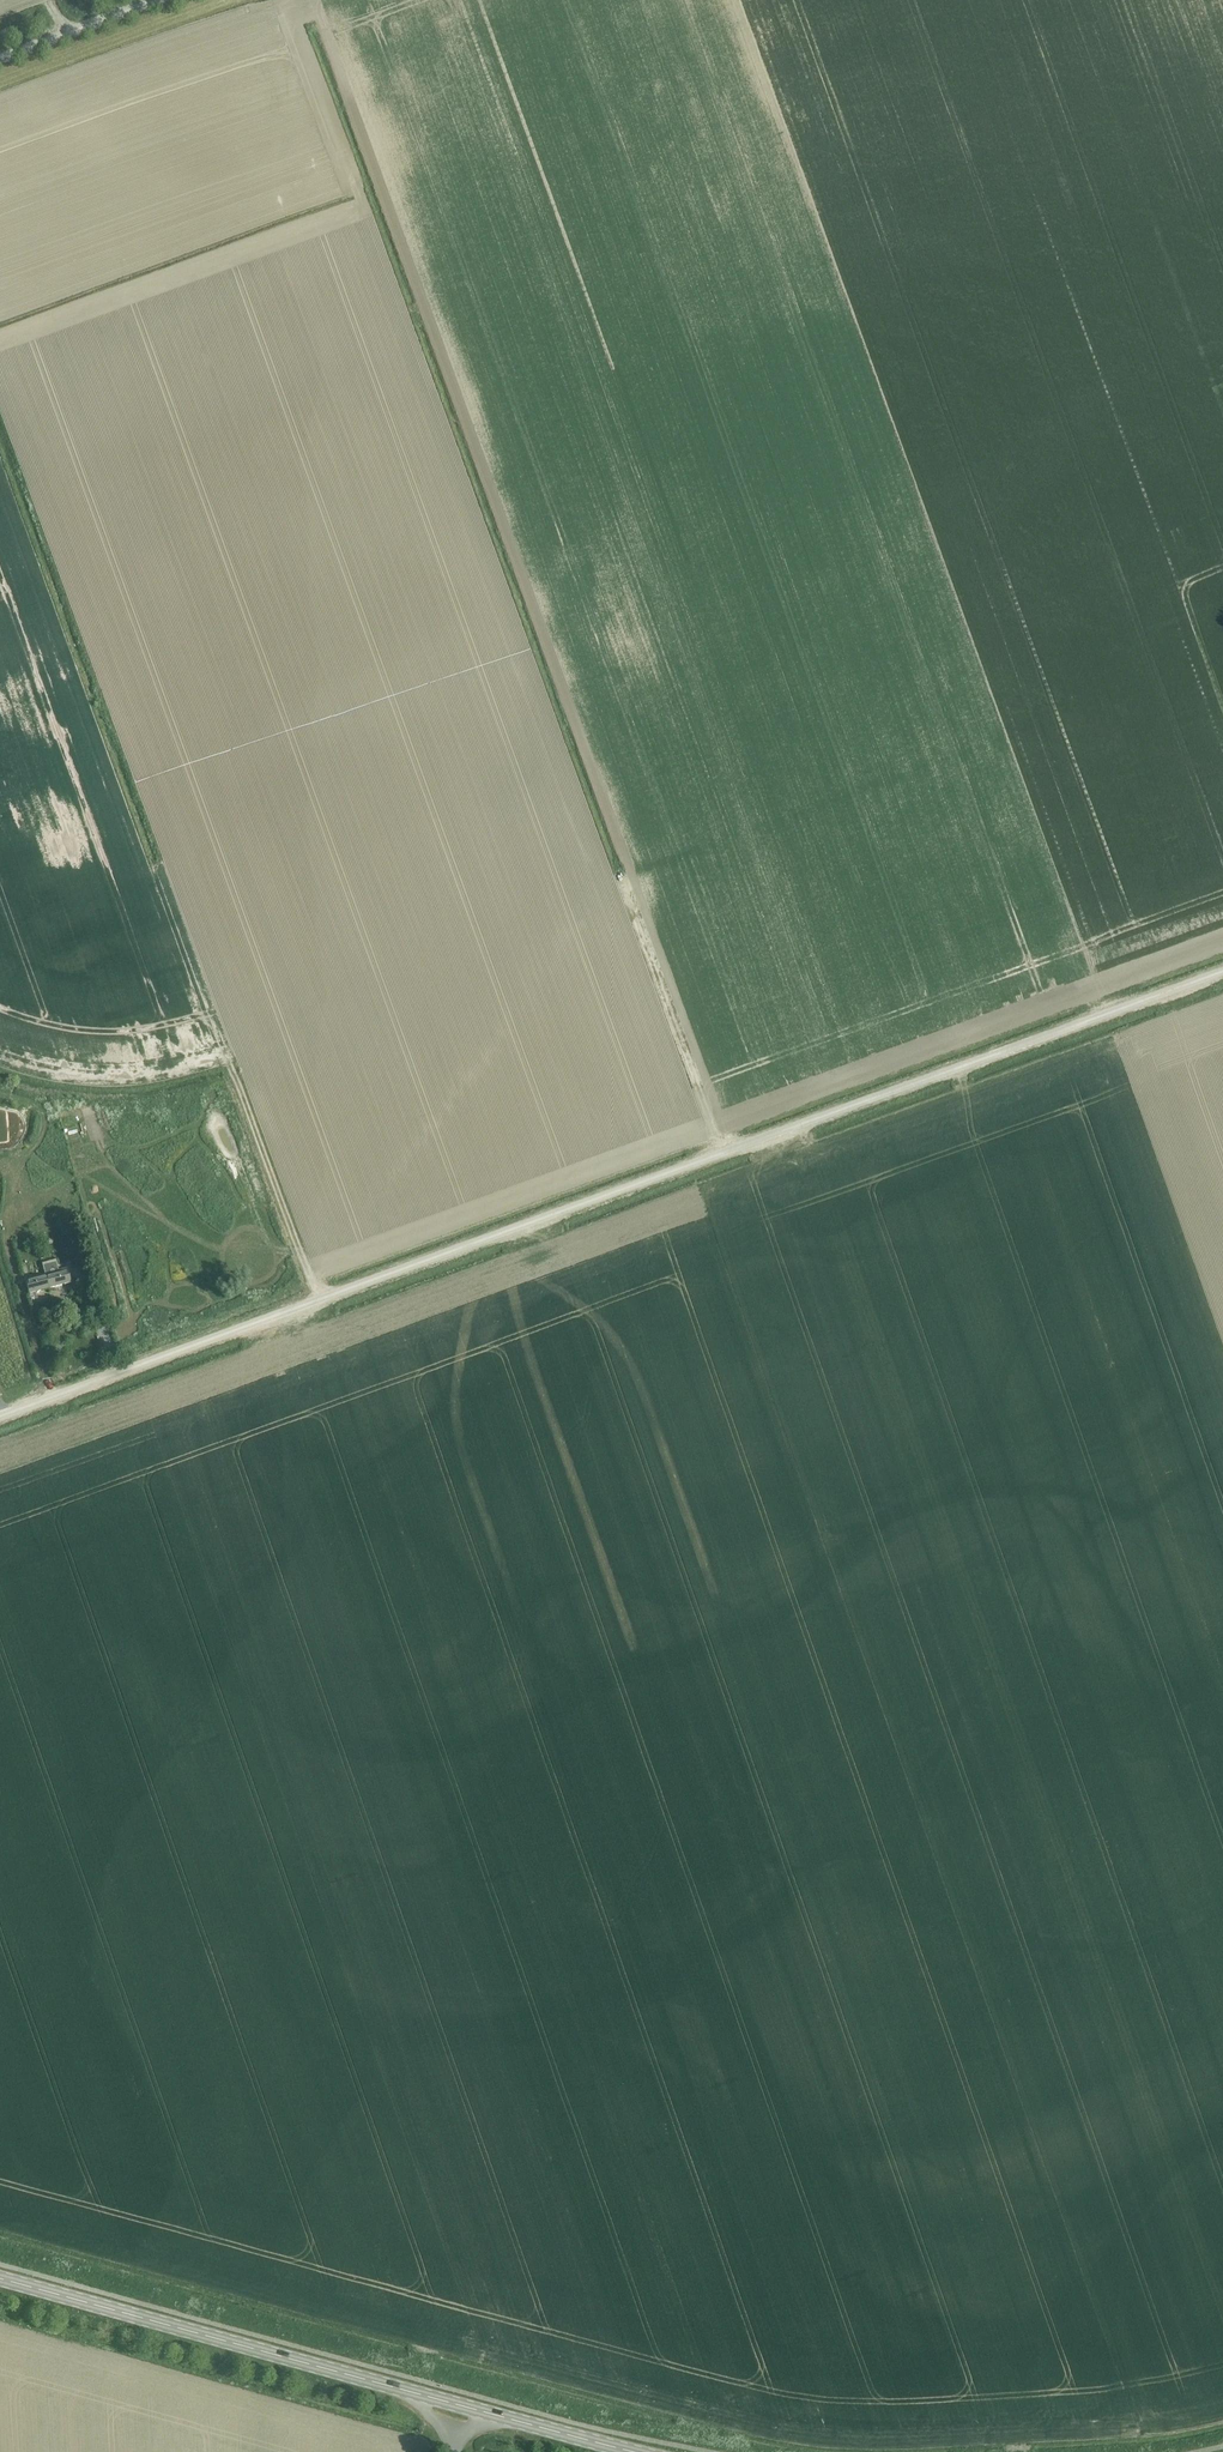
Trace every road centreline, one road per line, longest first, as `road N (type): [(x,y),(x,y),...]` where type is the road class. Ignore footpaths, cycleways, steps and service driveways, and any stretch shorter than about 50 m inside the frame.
road 1 (unclassified): [(0,1419),(1222,974)]
road 2 (secondary): [(0,2279),(630,2451)]
road 3 (unclassified): [(0,61),(162,0)]

